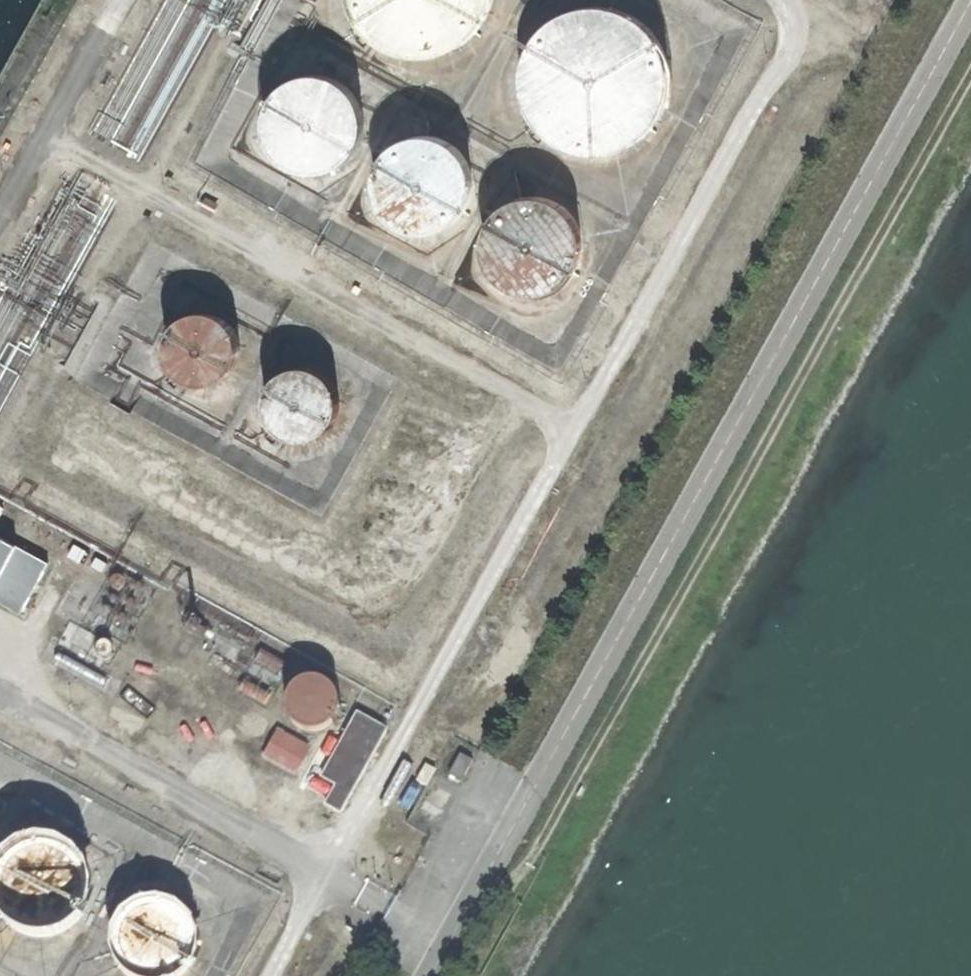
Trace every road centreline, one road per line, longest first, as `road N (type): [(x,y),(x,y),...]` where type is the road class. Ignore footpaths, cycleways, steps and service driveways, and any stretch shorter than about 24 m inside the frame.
road 1 (unclassified): [(430,975),(970,0)]
road 2 (track): [(970,75),(528,879)]

